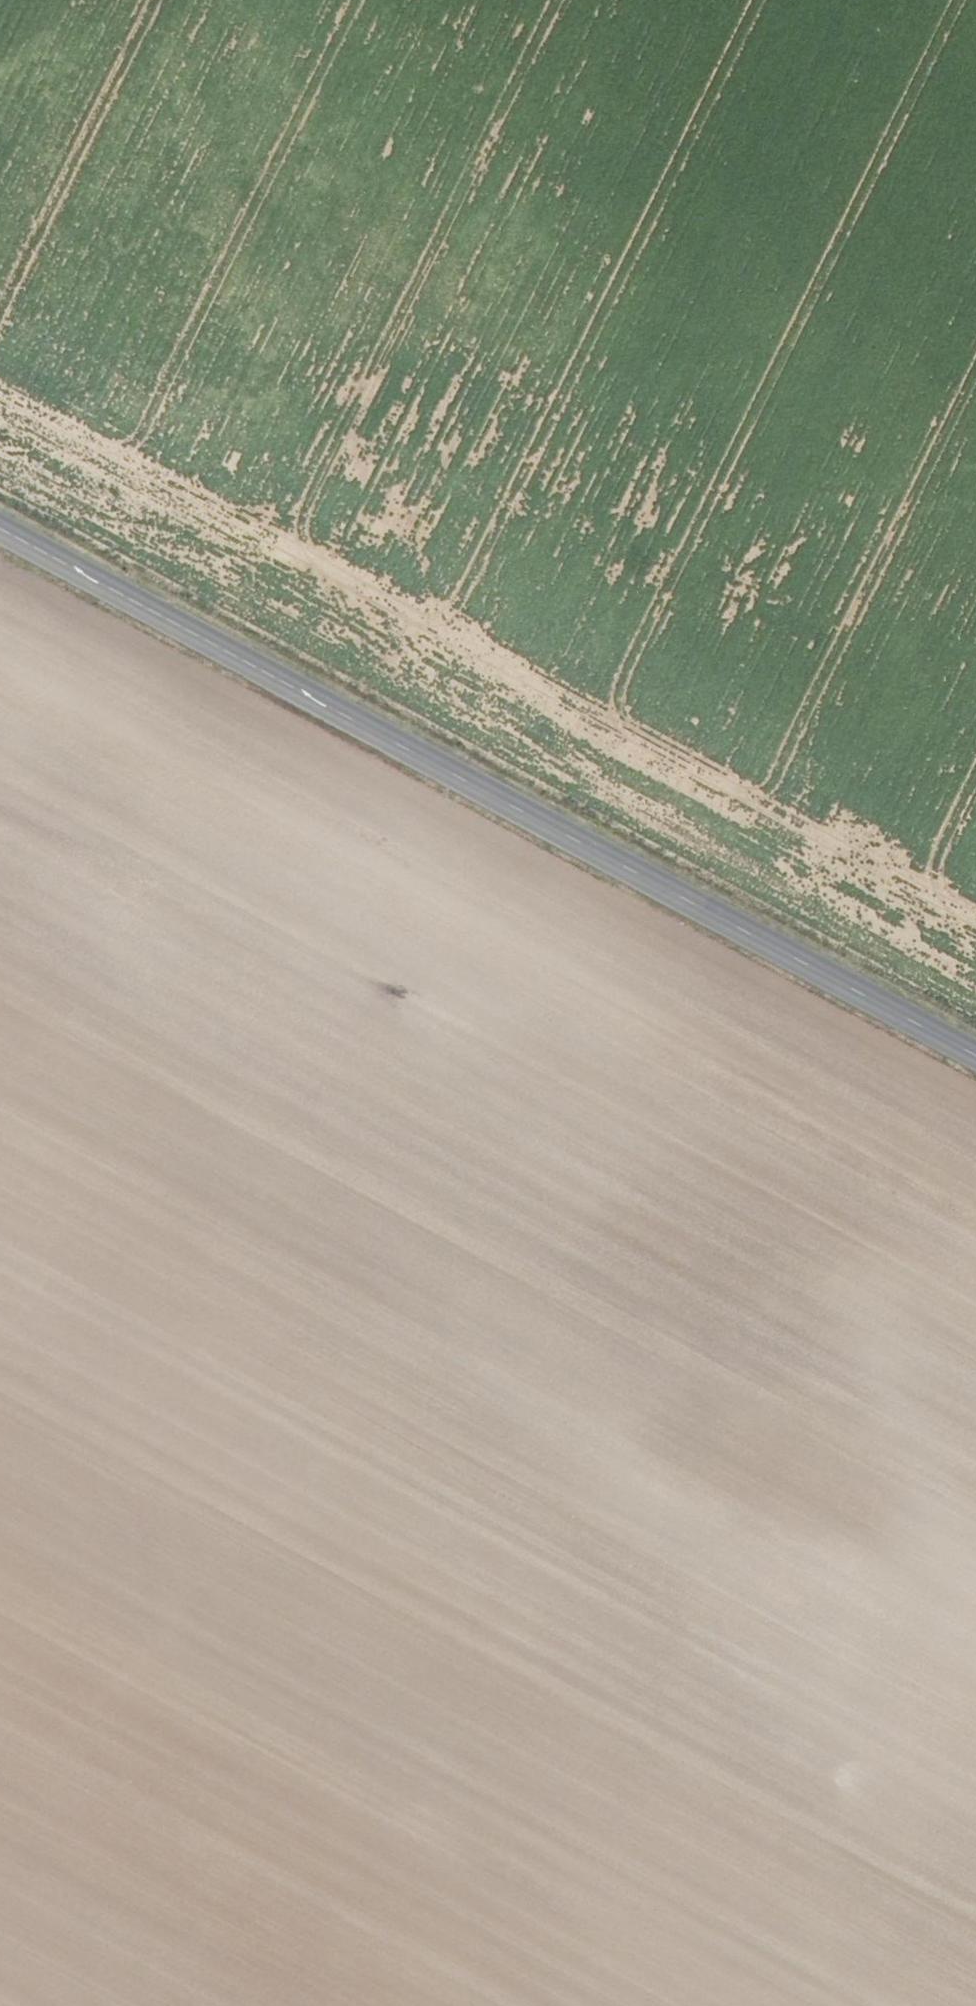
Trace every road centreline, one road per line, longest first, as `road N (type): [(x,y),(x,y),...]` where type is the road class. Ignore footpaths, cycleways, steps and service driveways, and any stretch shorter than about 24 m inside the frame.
road 1 (secondary): [(975,1051),(0,533)]

